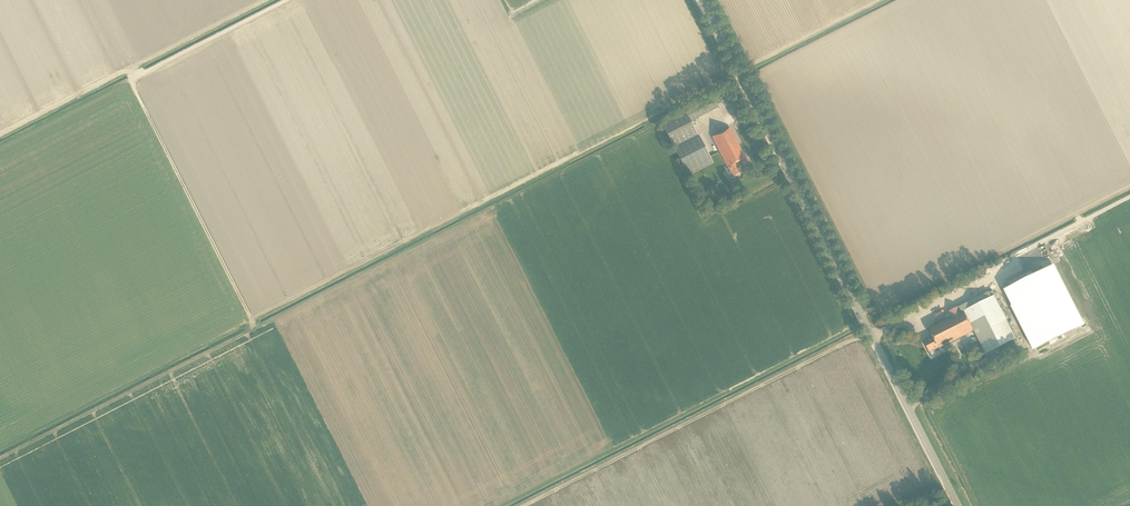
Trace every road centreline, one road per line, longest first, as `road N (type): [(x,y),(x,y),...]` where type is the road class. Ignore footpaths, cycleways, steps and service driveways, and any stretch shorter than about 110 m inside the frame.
road 1 (unclassified): [(959,505),(701,0)]

